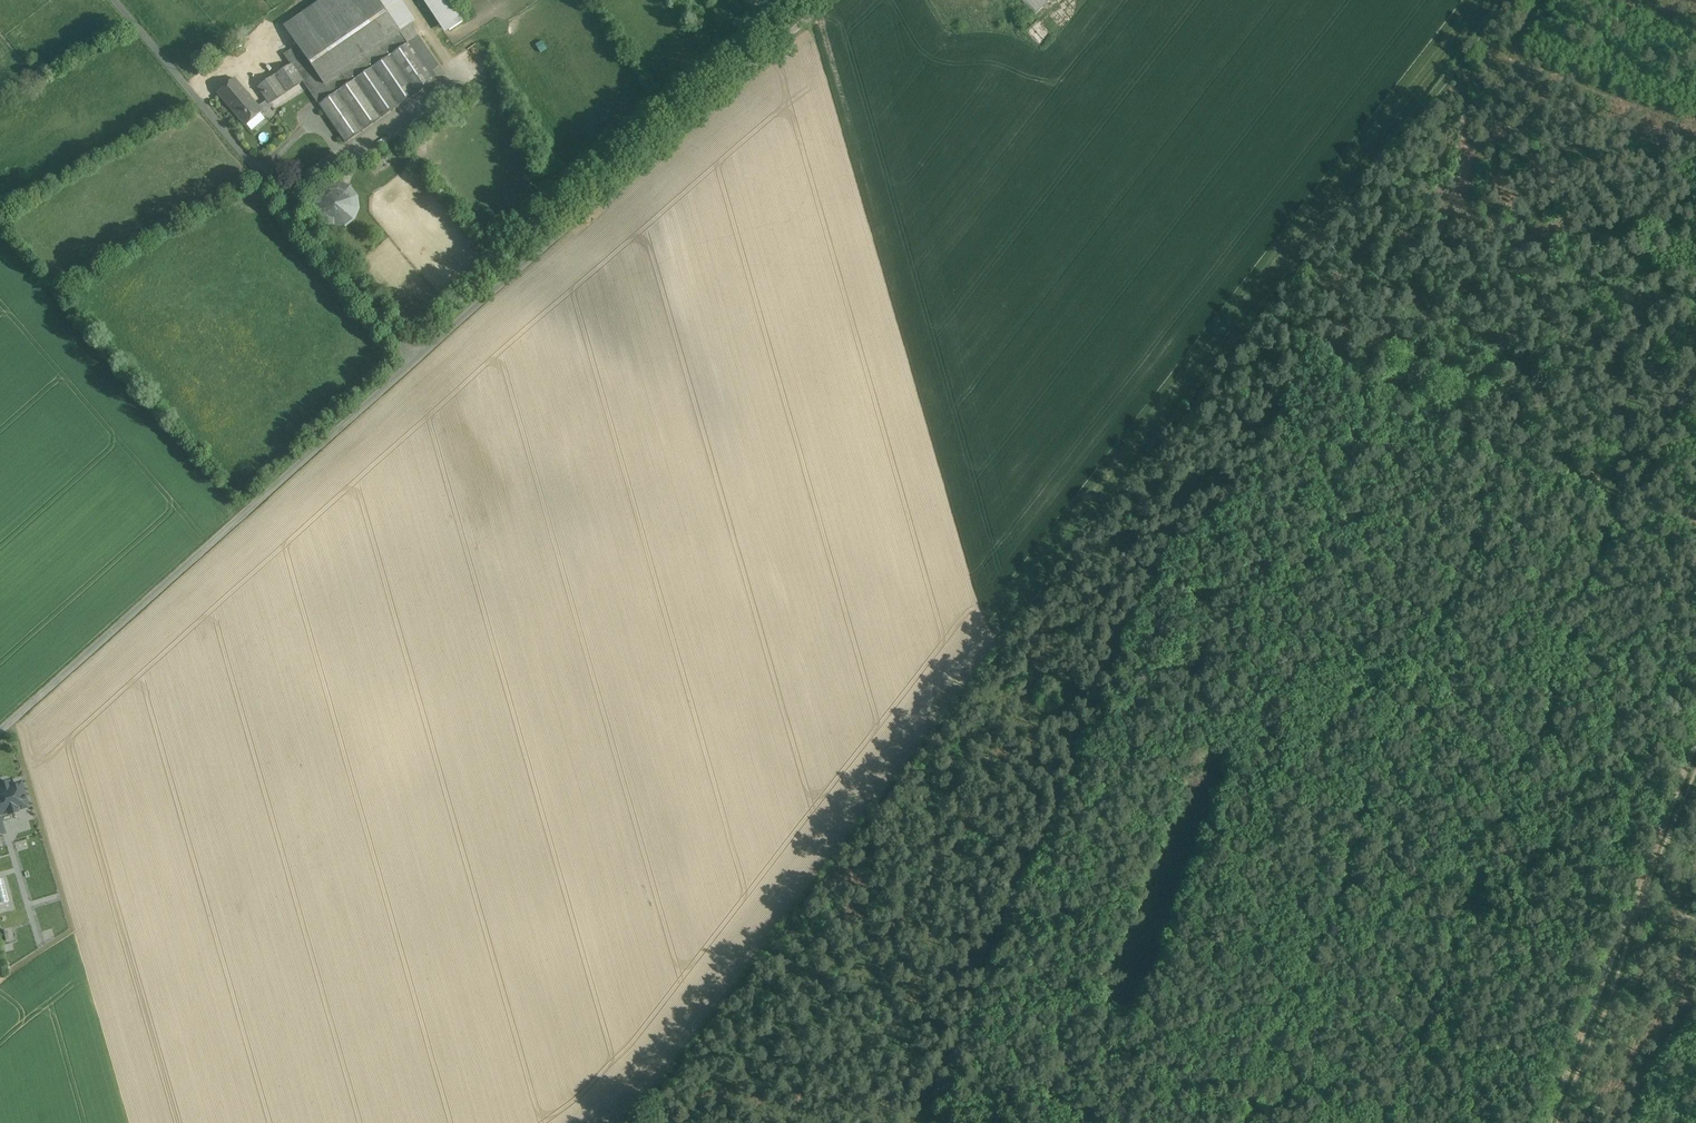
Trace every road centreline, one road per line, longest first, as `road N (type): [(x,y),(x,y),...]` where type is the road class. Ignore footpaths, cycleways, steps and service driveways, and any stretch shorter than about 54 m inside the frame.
road 1 (track): [(637,1122),(1513,0)]
road 2 (unclassified): [(0,729),(413,357),(830,0)]
road 3 (track): [(413,357),(115,0)]
road 4 (track): [(1555,1122),(1695,769)]
road 5 (track): [(411,0),(454,79),(370,141)]
road 6 (track): [(196,97),(265,46),(278,23),(310,0)]

